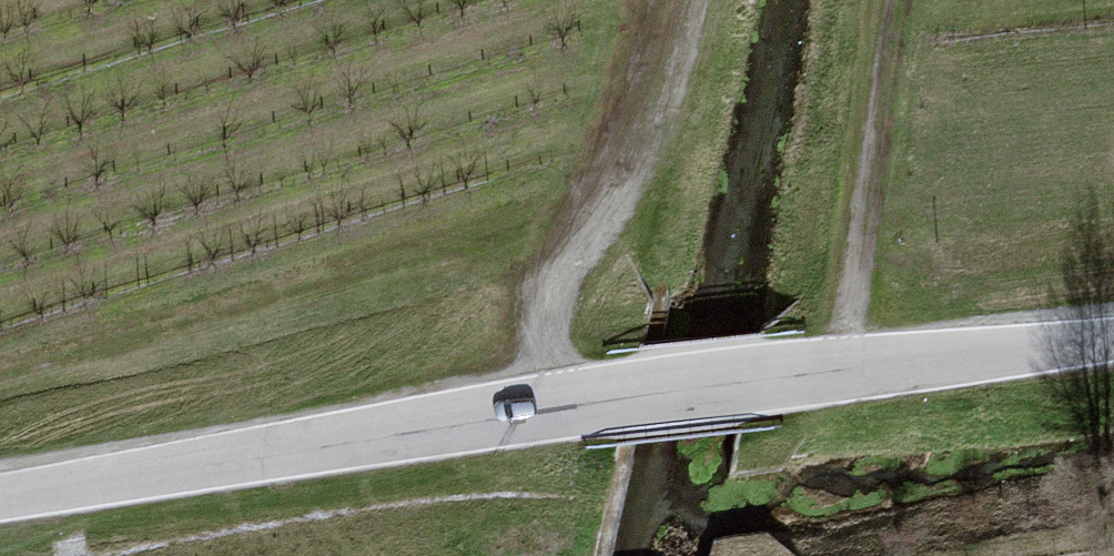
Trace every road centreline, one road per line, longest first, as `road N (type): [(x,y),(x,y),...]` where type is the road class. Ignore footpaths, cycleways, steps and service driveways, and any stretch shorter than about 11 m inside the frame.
road 1 (unclassified): [(1113,339),(549,407),(0,498)]
road 2 (track): [(688,0),(653,120),(566,267),(540,338),(549,407)]
road 3 (track): [(903,0),(838,372)]

